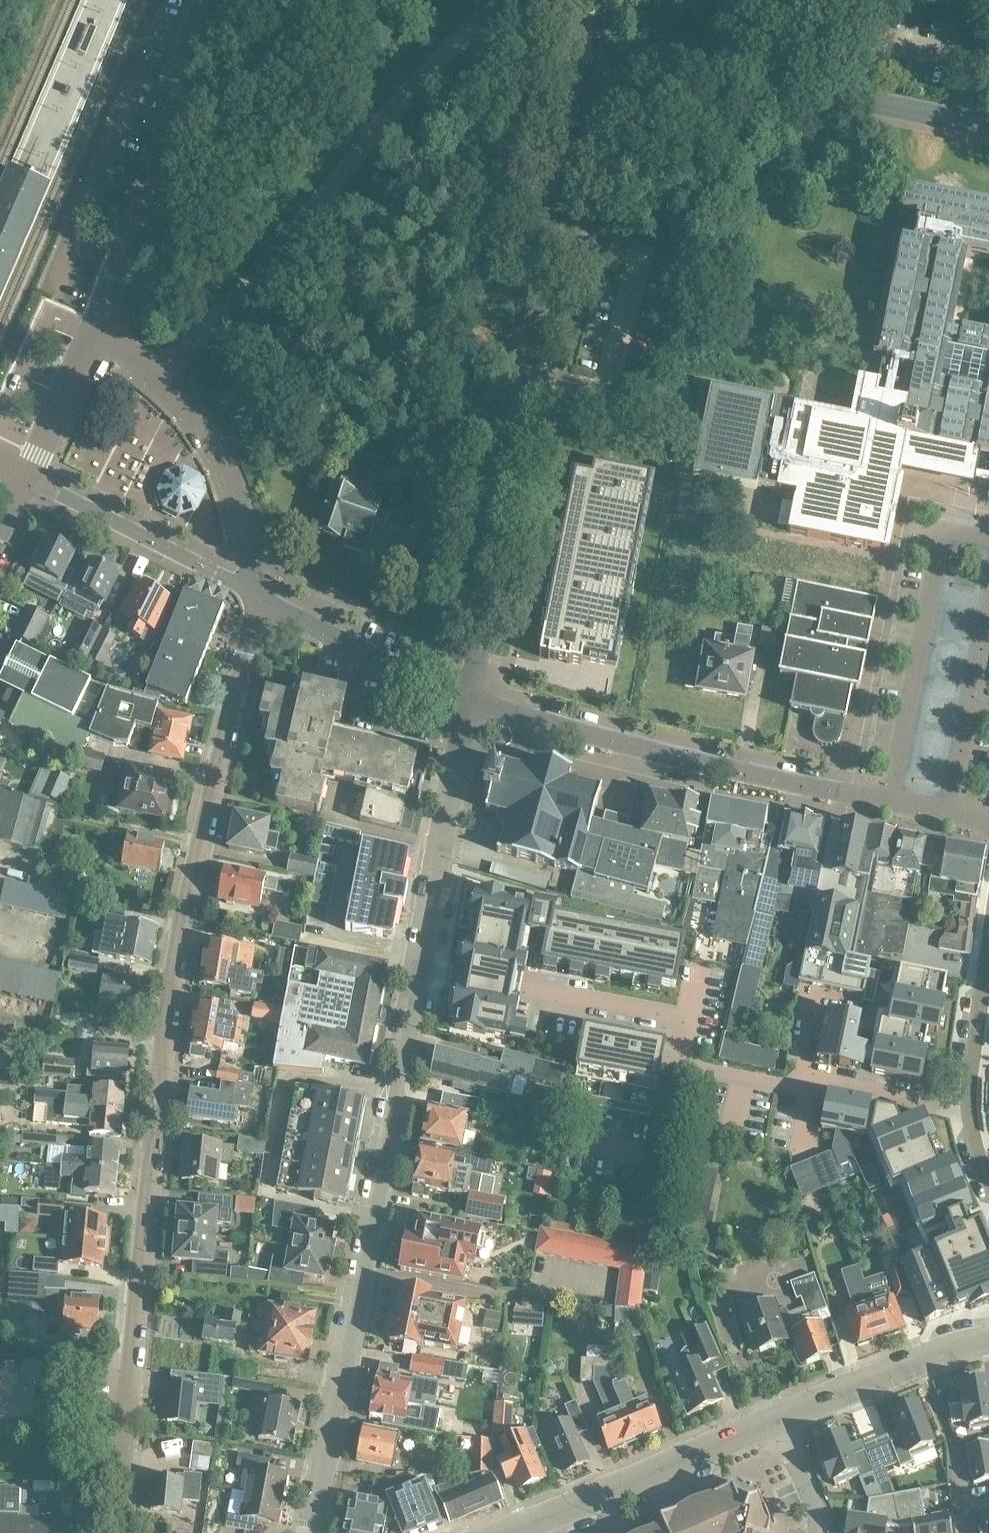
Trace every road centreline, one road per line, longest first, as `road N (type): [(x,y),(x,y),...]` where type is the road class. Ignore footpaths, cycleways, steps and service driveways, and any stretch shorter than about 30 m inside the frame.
road 1 (residential): [(263,603),(244,644),(164,1044),(117,1532)]
road 2 (residential): [(468,703),(590,82),(614,62),(646,59),(787,87)]
road 3 (residential): [(311,1532),(420,967)]
road 4 (residential): [(885,805),(468,703)]
road 5 (residential): [(688,1019),(679,1069),(805,1095),(809,1072),(971,1108)]
road 6 (tertiary): [(94,333),(182,98),(185,59),(208,0)]
road 7 (residential): [(988,536),(941,527),(885,805)]
road 8 (residential): [(94,333),(160,378),(214,446),(243,518),(252,590)]
road 9 (unclassified): [(502,1532),(788,1417)]
road 10 (residential): [(420,967),(688,1019)]
road 11 (residential): [(420,967),(468,703)]
road 12 (residential): [(468,703),(263,603)]
road 13 (residential): [(948,818),(988,616)]
road 14 (residential): [(988,129),(787,87)]
road 15 (residential): [(968,1532),(954,1458),(917,1362)]
road 16 (tertiary): [(30,478),(94,333)]
road 17 (residential): [(988,951),(971,1108)]
road 18 (unclassified): [(788,1417),(917,1362)]
road 19 (residential): [(816,1532),(788,1417)]

